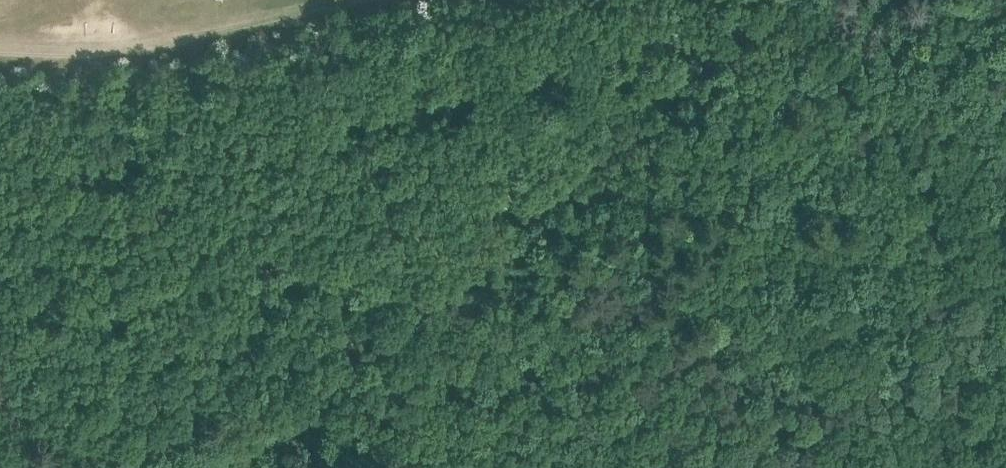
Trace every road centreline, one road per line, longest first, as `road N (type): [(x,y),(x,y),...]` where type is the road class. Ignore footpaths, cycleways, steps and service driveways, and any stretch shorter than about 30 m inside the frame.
road 1 (track): [(176,467),(323,402),(623,124),(775,0)]

